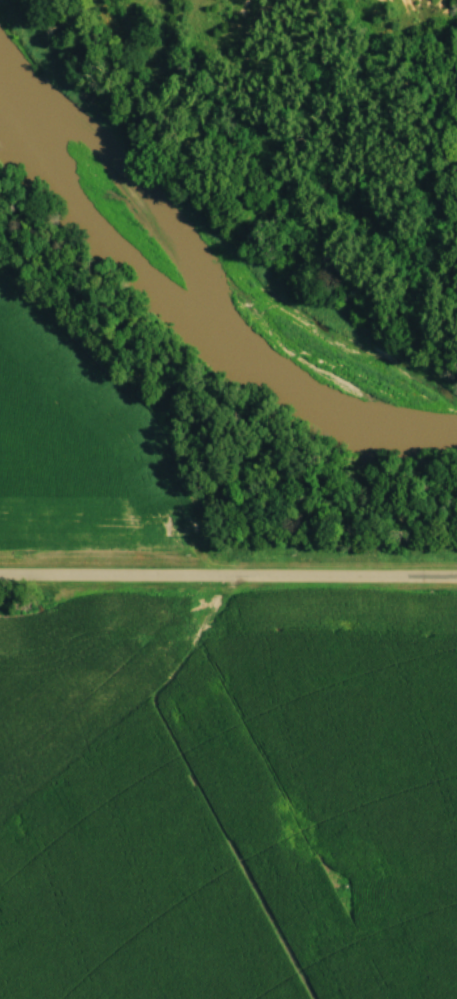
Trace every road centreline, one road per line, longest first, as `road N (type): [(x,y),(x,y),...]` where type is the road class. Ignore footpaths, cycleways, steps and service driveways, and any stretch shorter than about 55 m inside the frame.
road 1 (residential): [(456,577),(0,574)]

